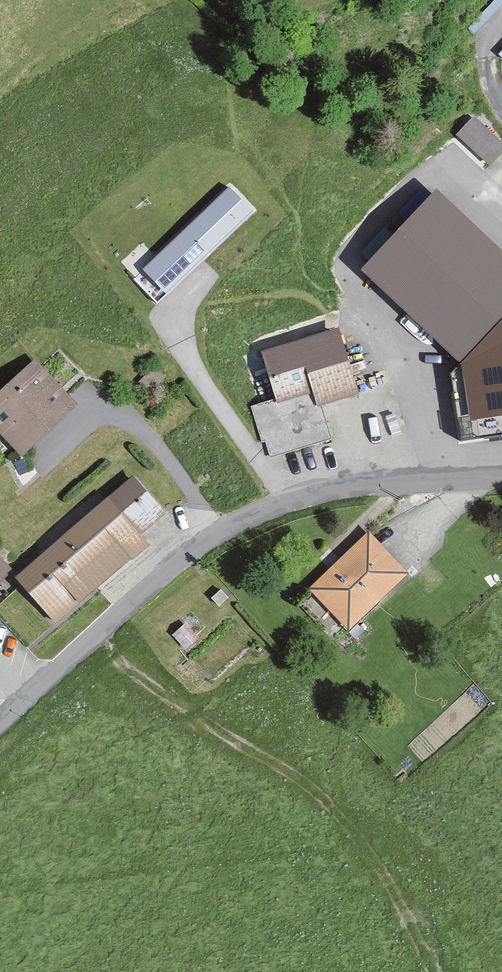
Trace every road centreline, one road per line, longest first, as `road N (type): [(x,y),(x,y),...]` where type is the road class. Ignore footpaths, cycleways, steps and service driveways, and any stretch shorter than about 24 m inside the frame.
road 1 (unclassified): [(0,729),(188,555),(252,517),(323,489),(501,479)]

